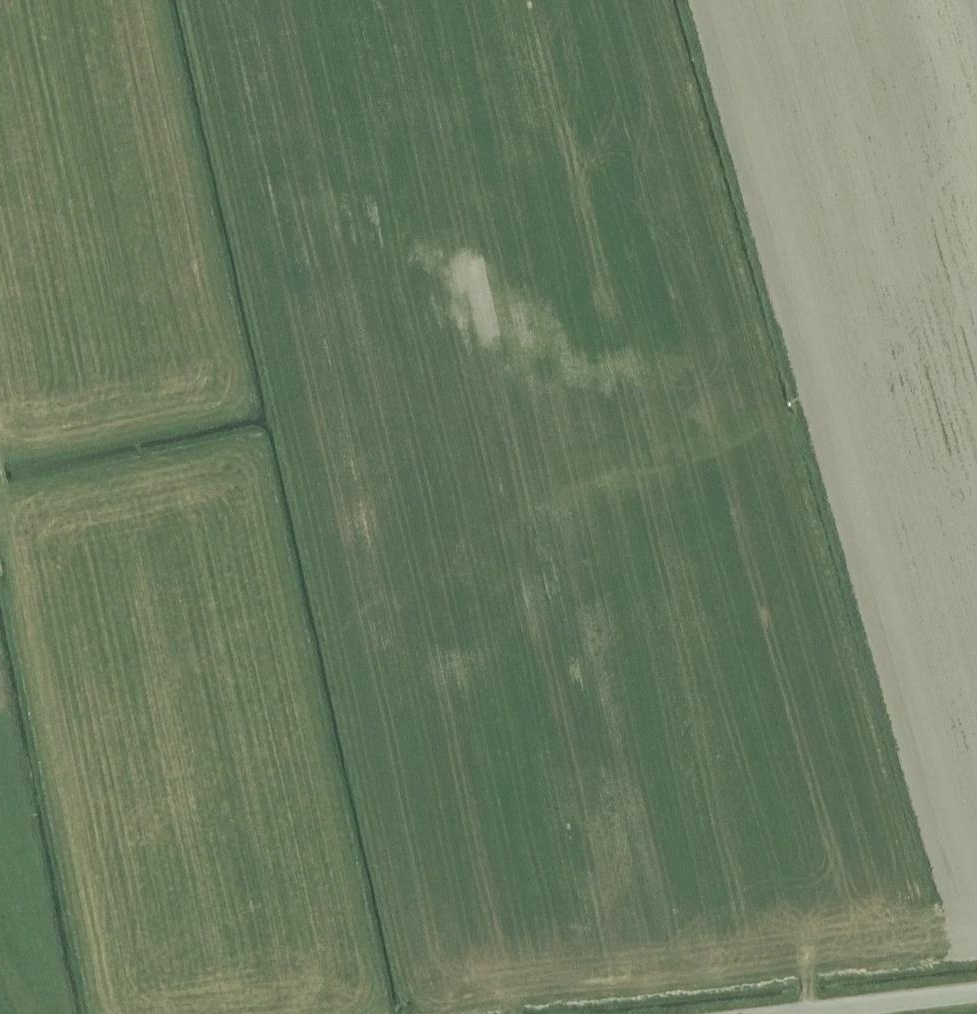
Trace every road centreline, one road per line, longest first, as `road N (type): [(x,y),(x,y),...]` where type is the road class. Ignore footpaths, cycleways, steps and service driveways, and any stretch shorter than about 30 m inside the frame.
road 1 (unclassified): [(794,1013),(976,993)]

